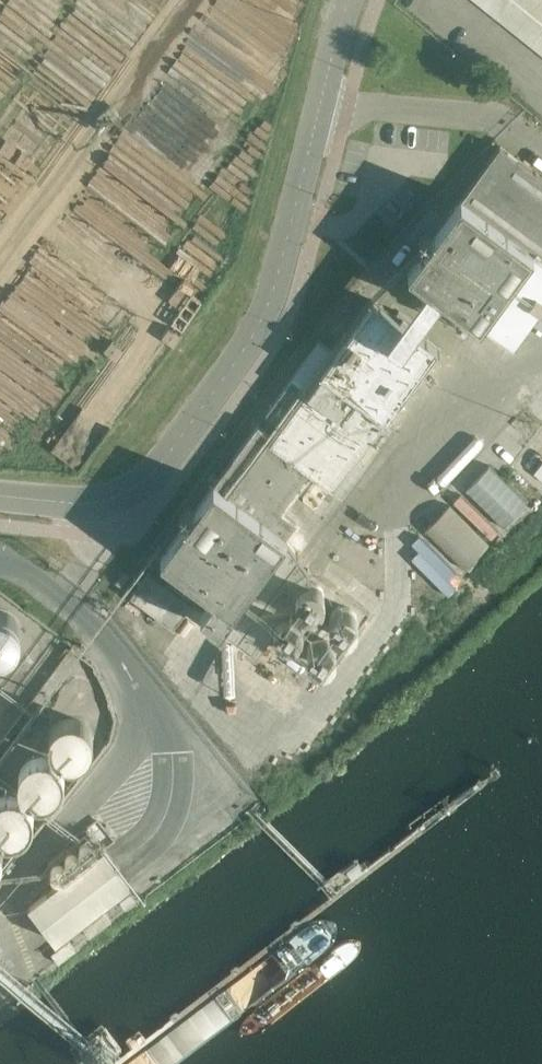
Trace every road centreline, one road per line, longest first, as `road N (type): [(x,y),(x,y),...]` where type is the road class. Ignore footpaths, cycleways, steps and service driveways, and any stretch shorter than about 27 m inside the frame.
road 1 (unclassified): [(0,495),(95,504),(135,486),(248,343),(282,263),(348,0)]

